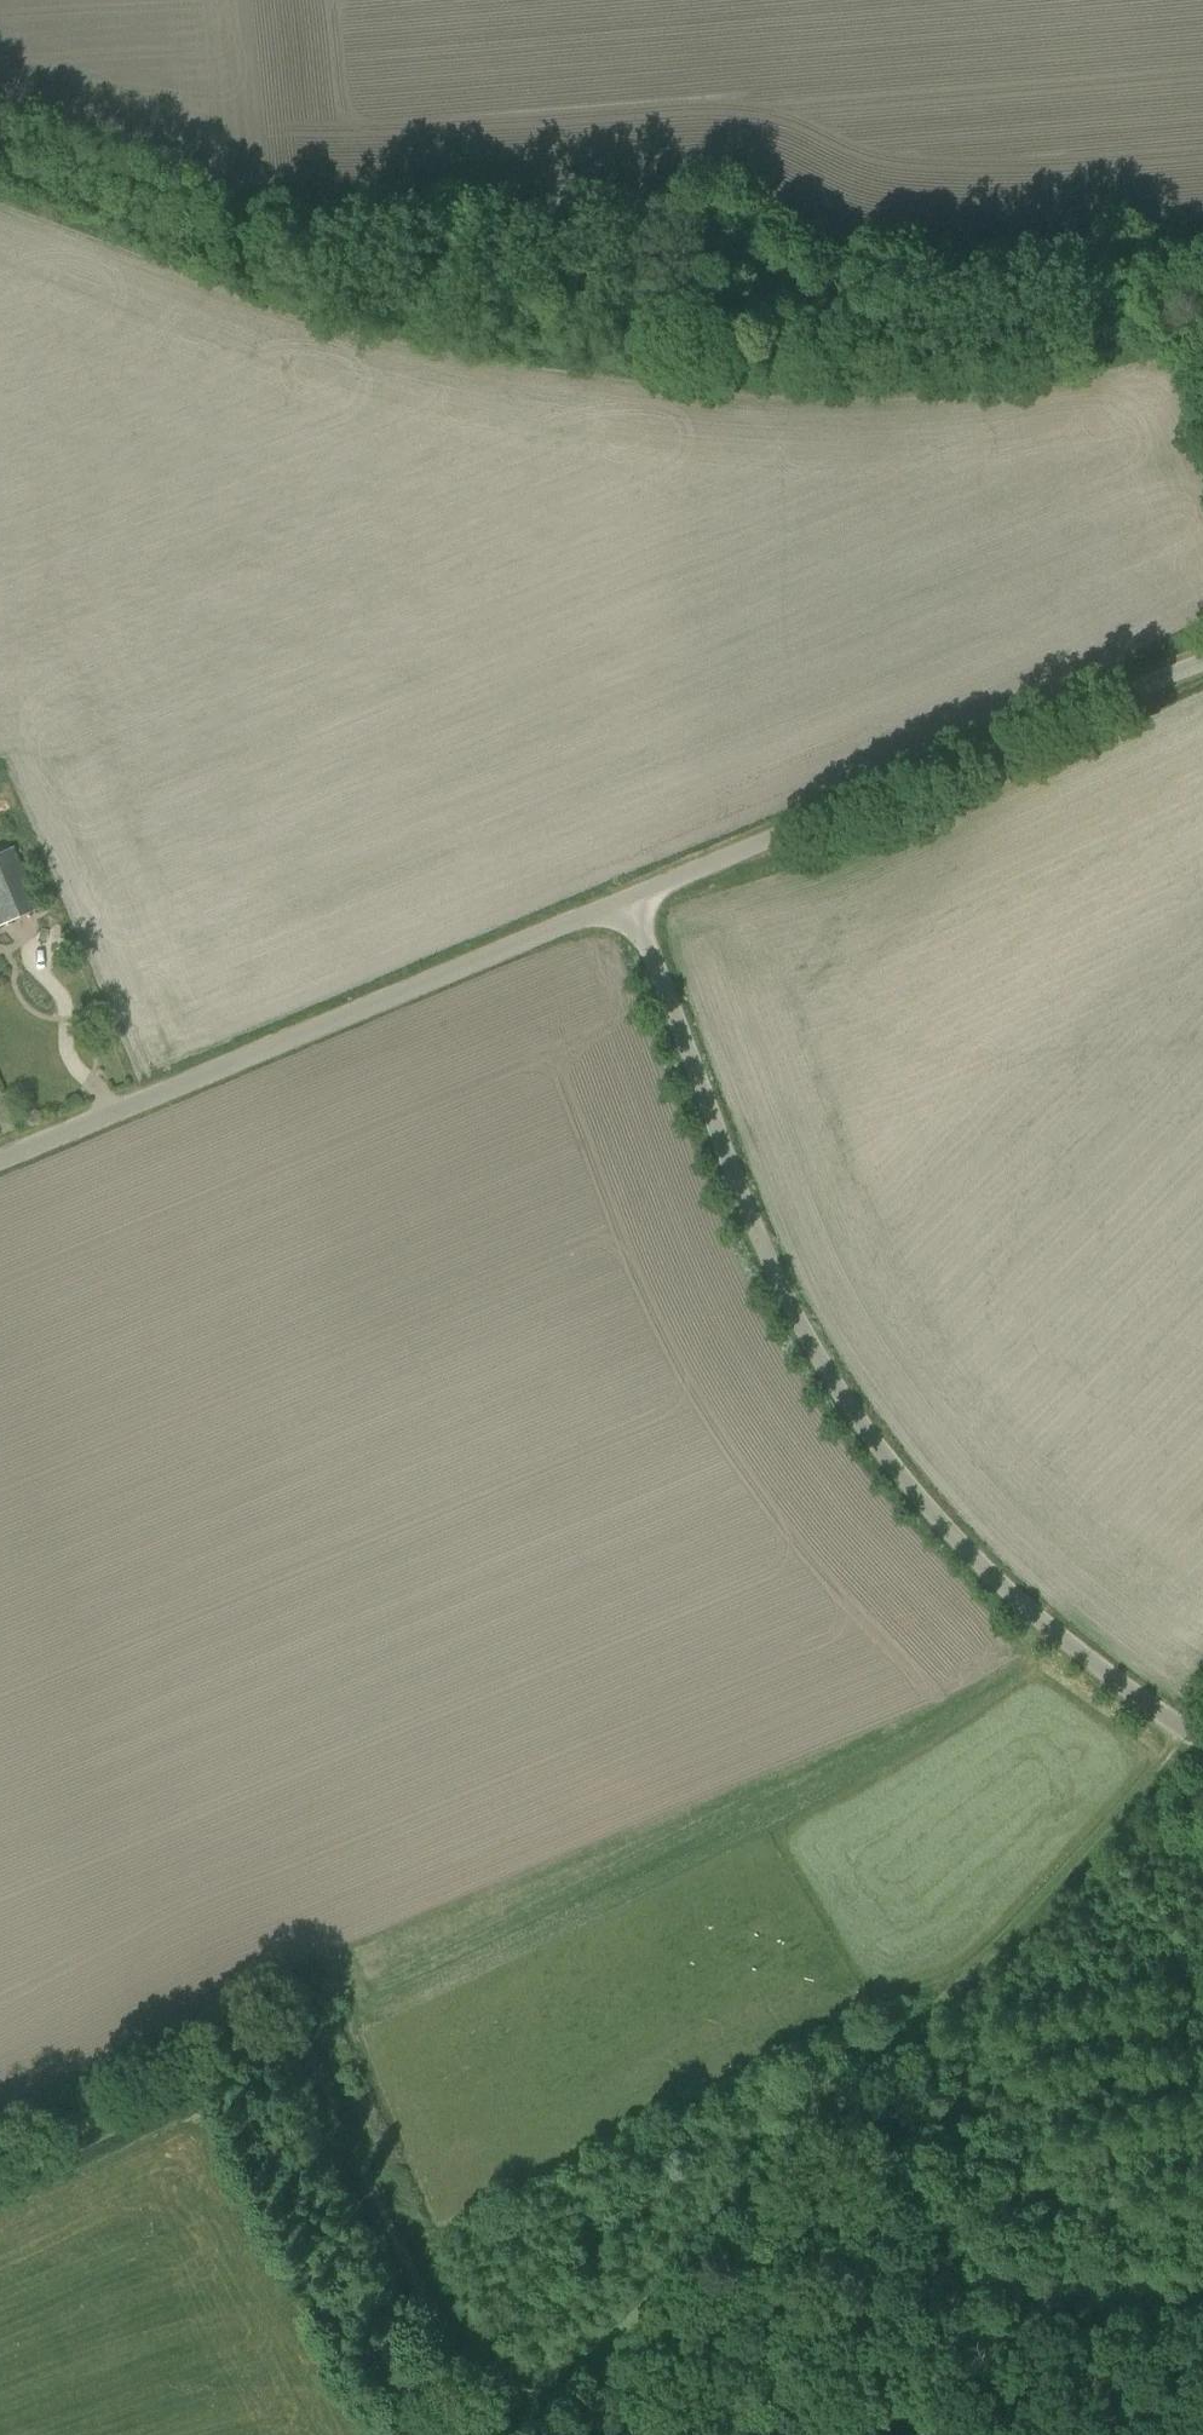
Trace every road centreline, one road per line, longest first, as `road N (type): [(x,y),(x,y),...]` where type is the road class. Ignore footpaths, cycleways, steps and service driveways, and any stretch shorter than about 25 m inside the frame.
road 1 (unclassified): [(1202,1742),(1063,1643),(918,1500),(825,1379),(770,1273),(625,908)]
road 2 (unclassified): [(0,1163),(625,908)]
road 3 (unclassified): [(625,908),(1202,665)]

